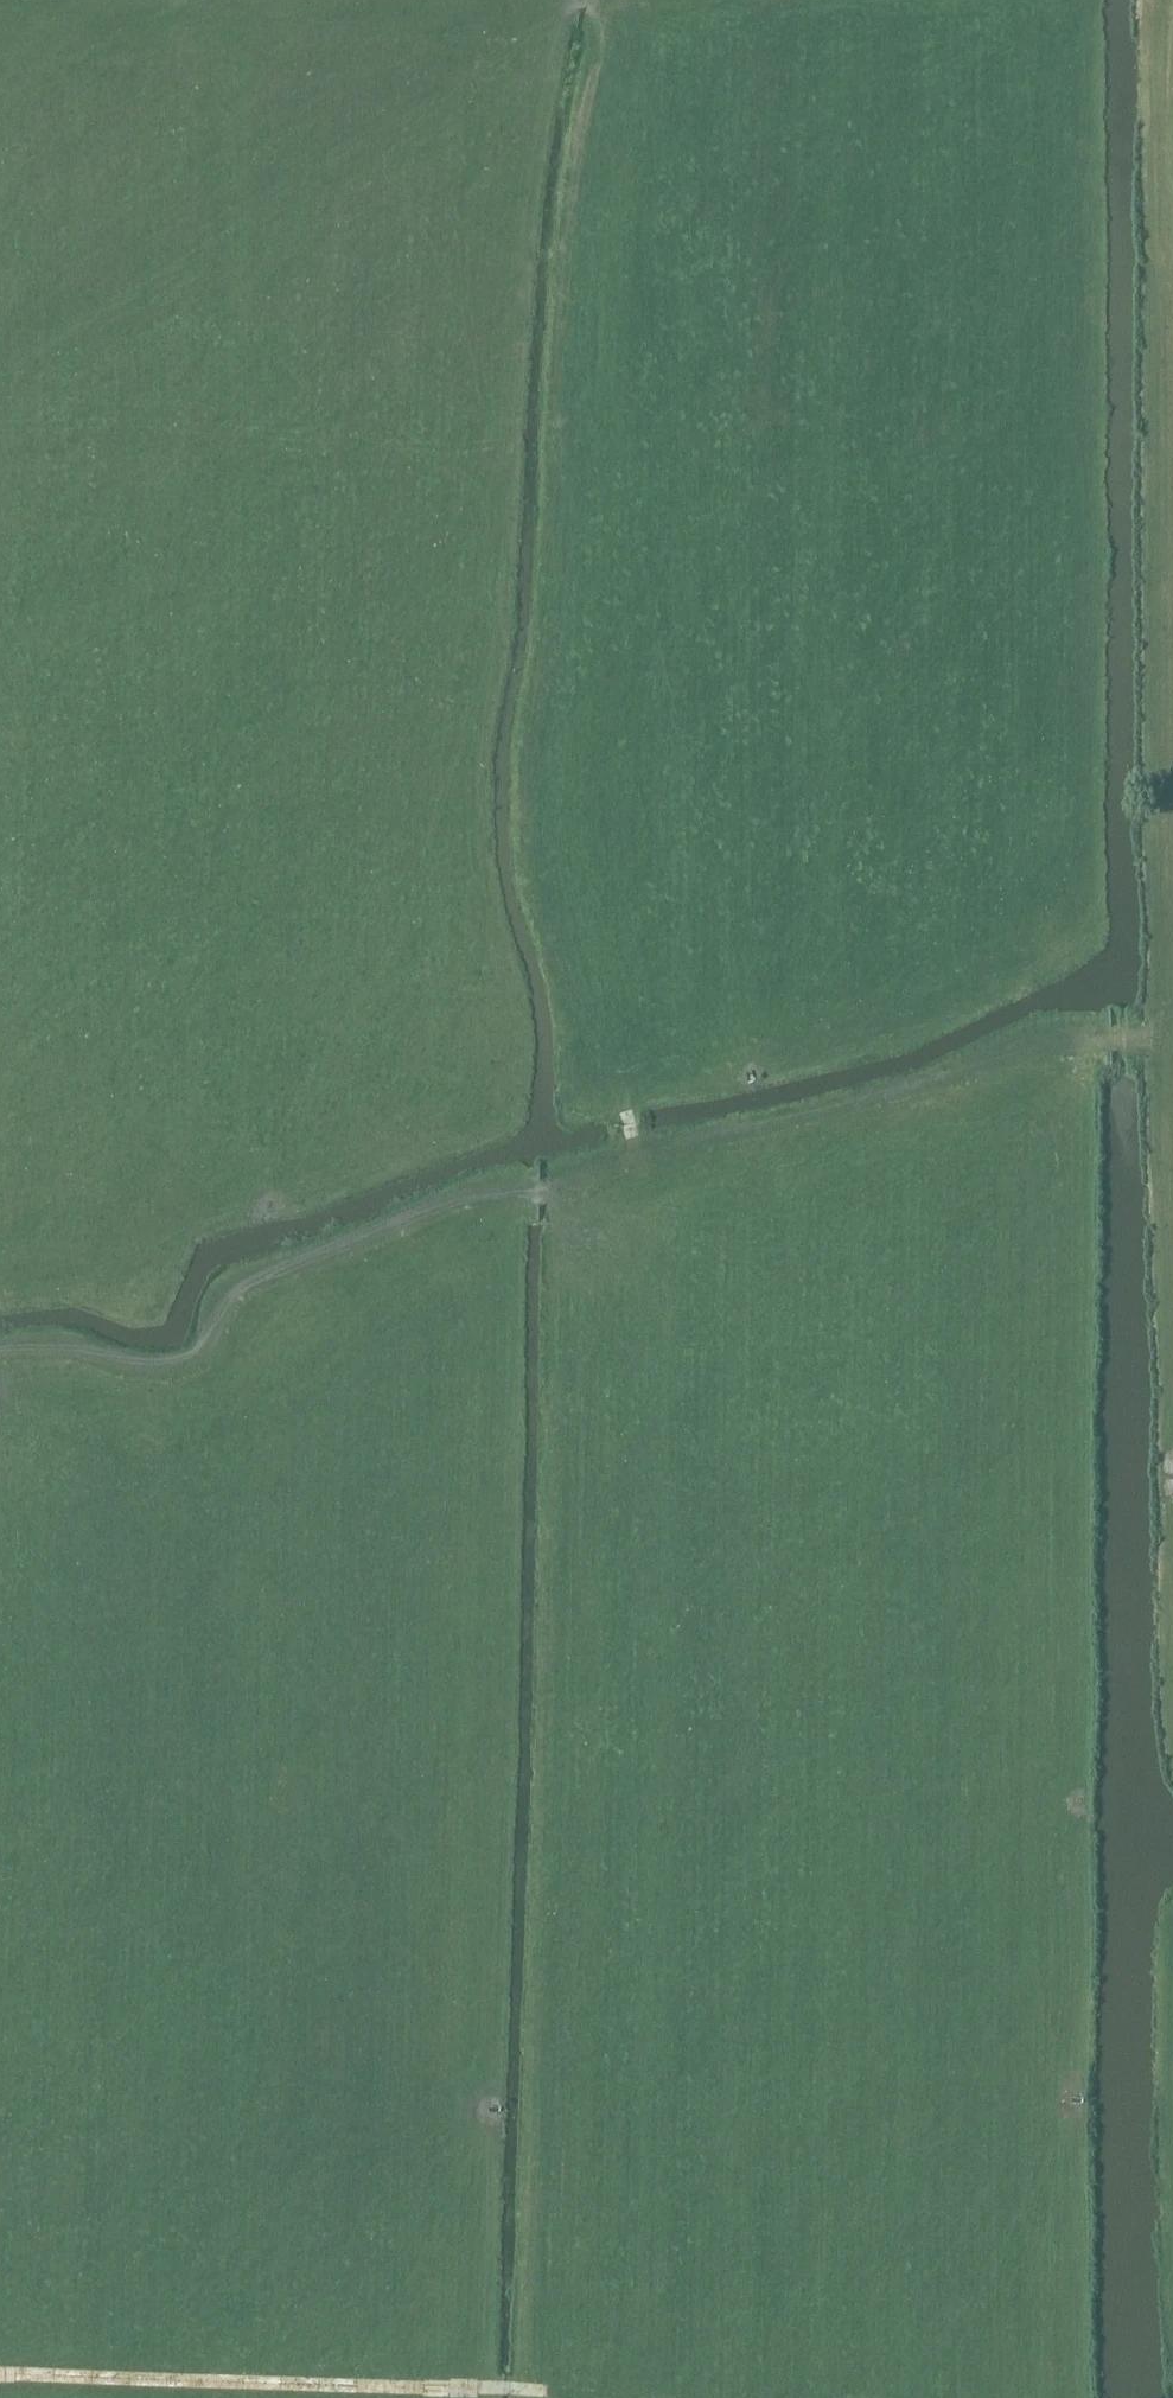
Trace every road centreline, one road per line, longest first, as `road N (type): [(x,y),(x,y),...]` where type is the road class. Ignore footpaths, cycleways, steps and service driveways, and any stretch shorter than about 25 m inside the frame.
road 1 (track): [(518,2390),(0,2375)]

